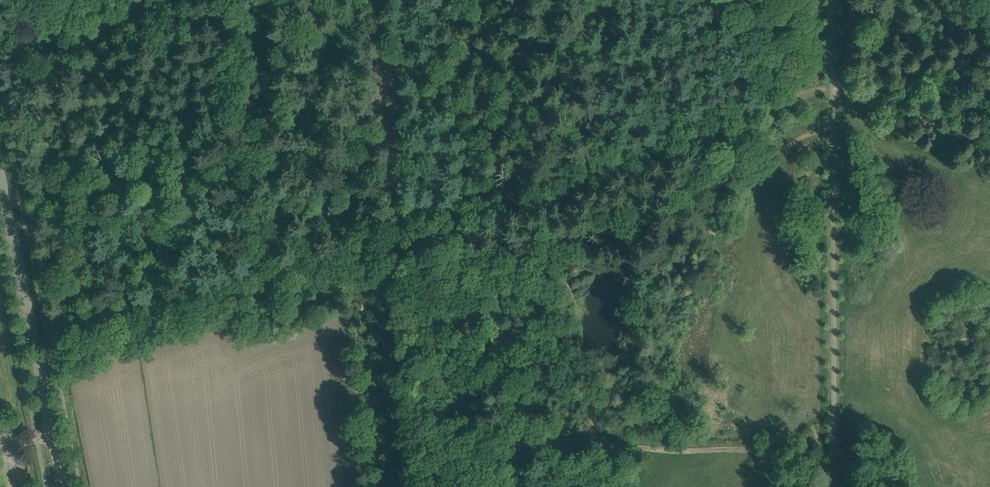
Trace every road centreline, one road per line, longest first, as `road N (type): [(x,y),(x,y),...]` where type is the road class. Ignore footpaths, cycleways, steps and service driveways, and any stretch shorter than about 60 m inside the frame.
road 1 (unclassified): [(834,486),(832,0)]
road 2 (tertiary): [(63,486),(0,175)]

